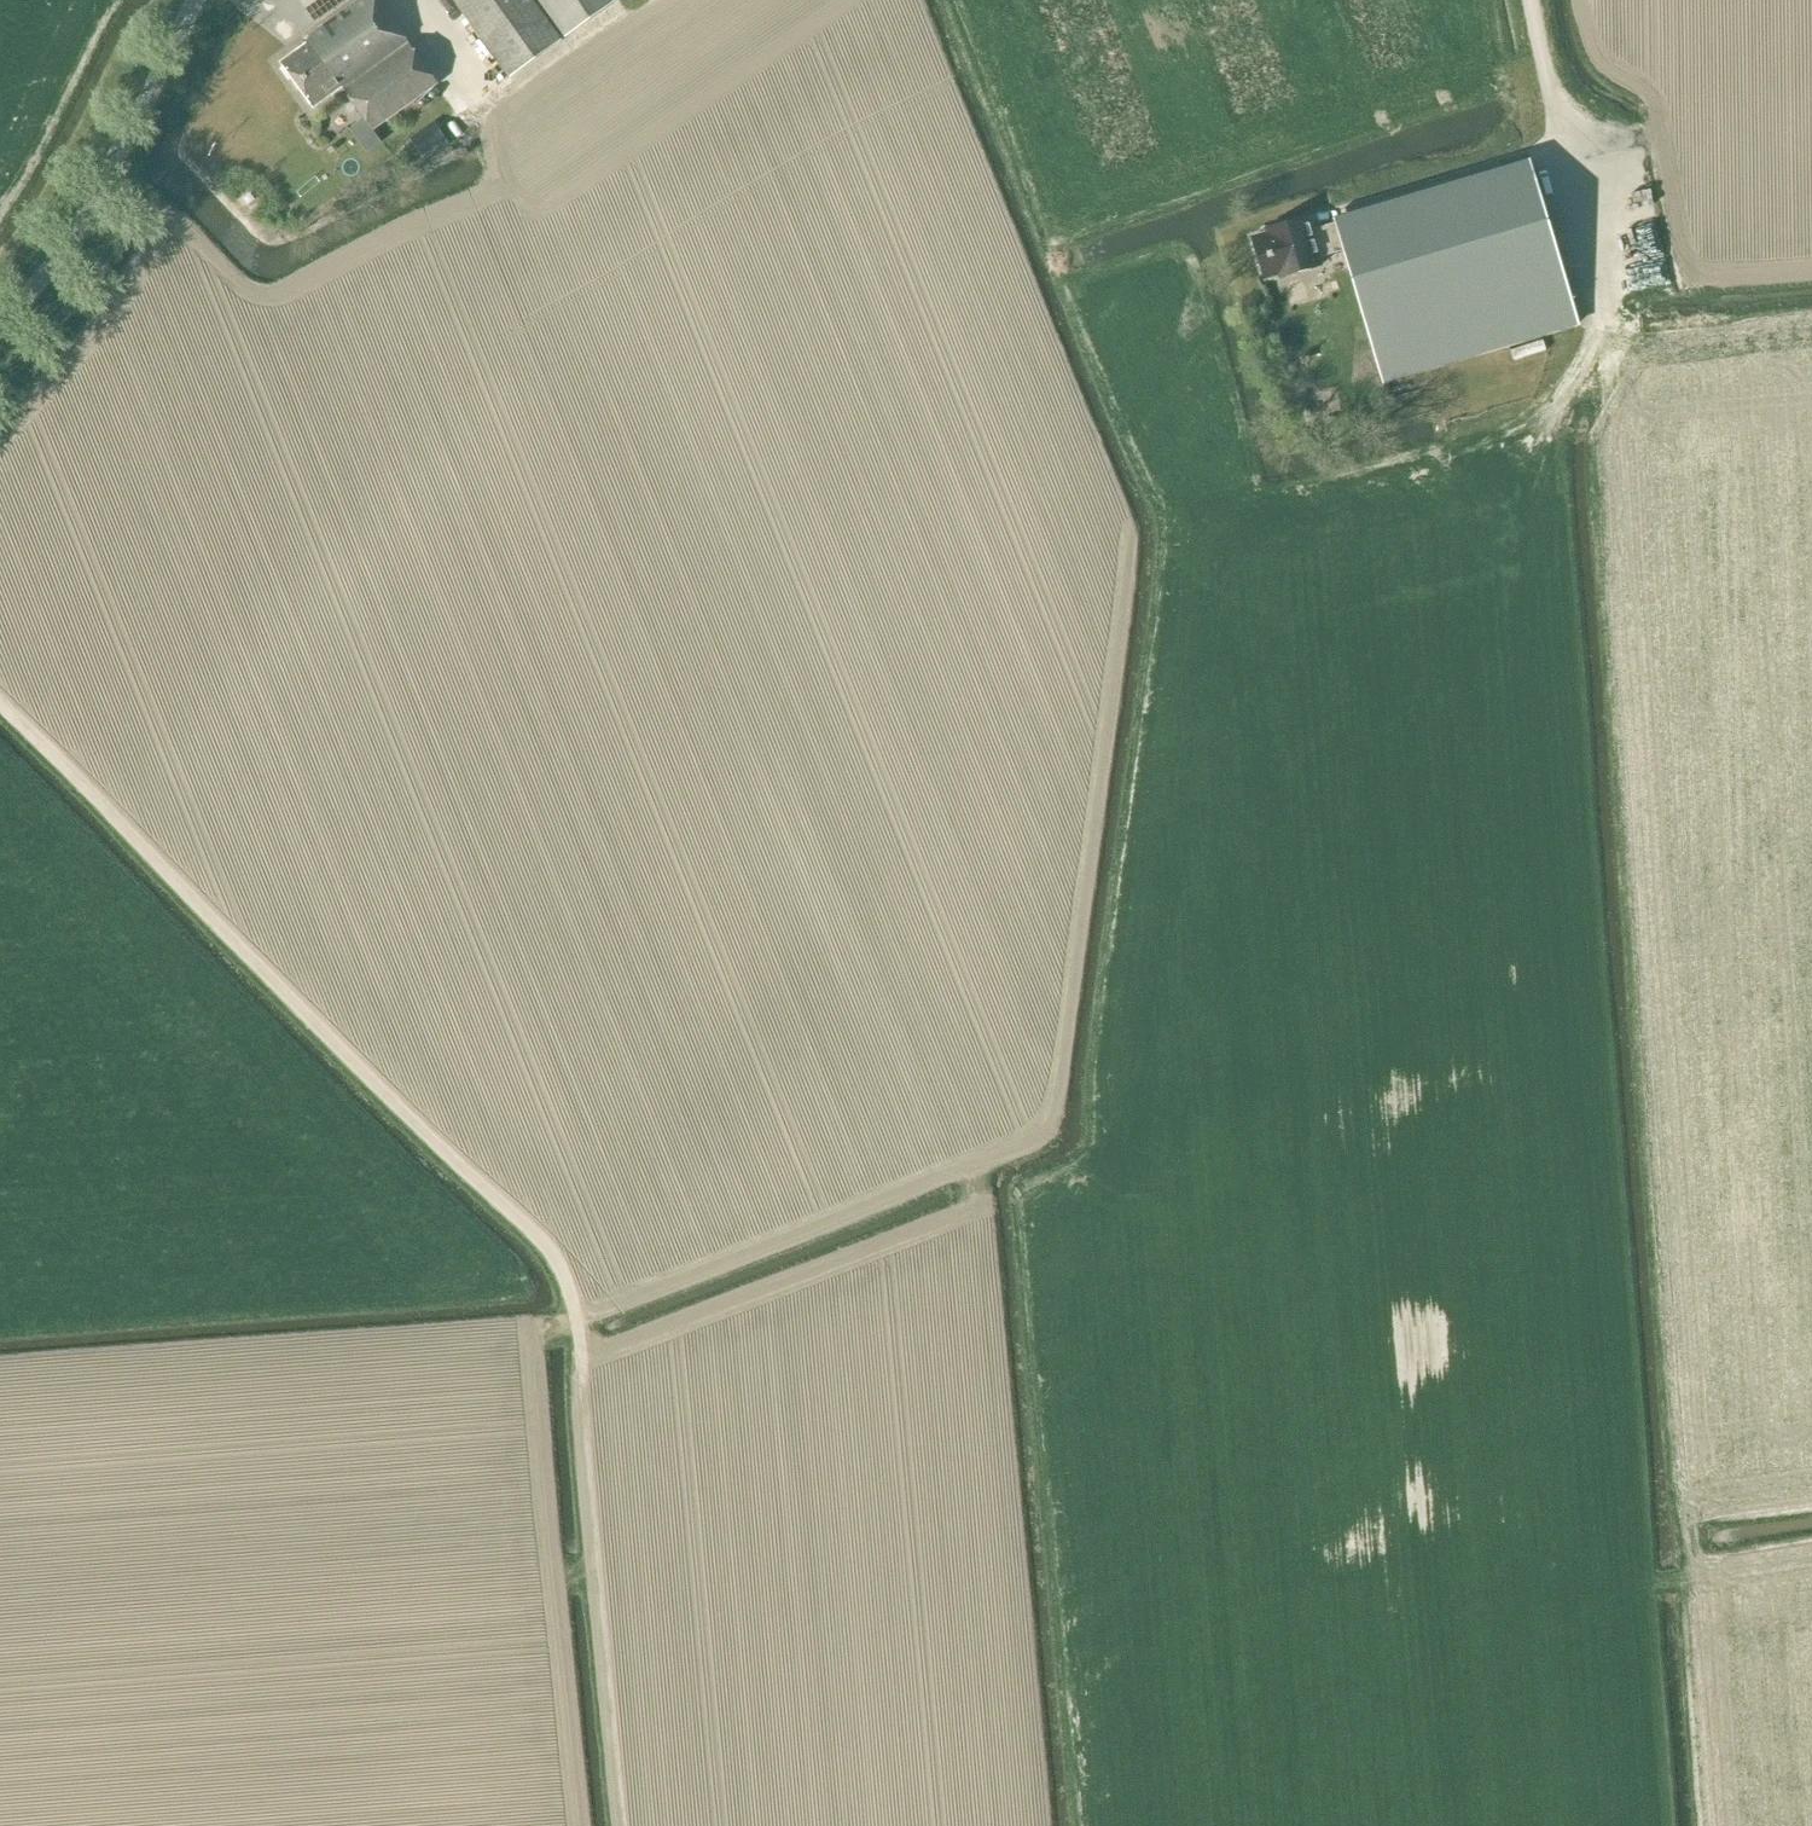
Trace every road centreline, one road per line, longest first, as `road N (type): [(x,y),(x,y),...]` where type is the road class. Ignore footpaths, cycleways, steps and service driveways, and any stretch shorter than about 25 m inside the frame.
road 1 (unclassified): [(0,323),(101,193),(198,0)]
road 2 (unclassified): [(1604,287),(1530,0)]

